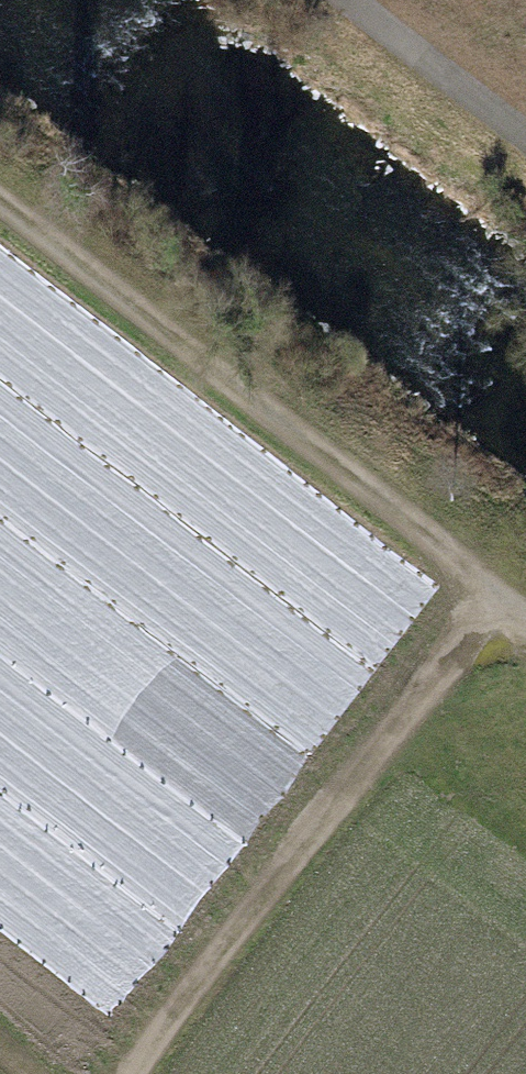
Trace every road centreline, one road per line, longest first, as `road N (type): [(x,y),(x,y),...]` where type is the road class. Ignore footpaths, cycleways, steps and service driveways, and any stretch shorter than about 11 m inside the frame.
road 1 (track): [(525,619),(0,205)]
road 2 (track): [(499,598),(136,1073)]
road 3 (track): [(348,0),(525,142)]

